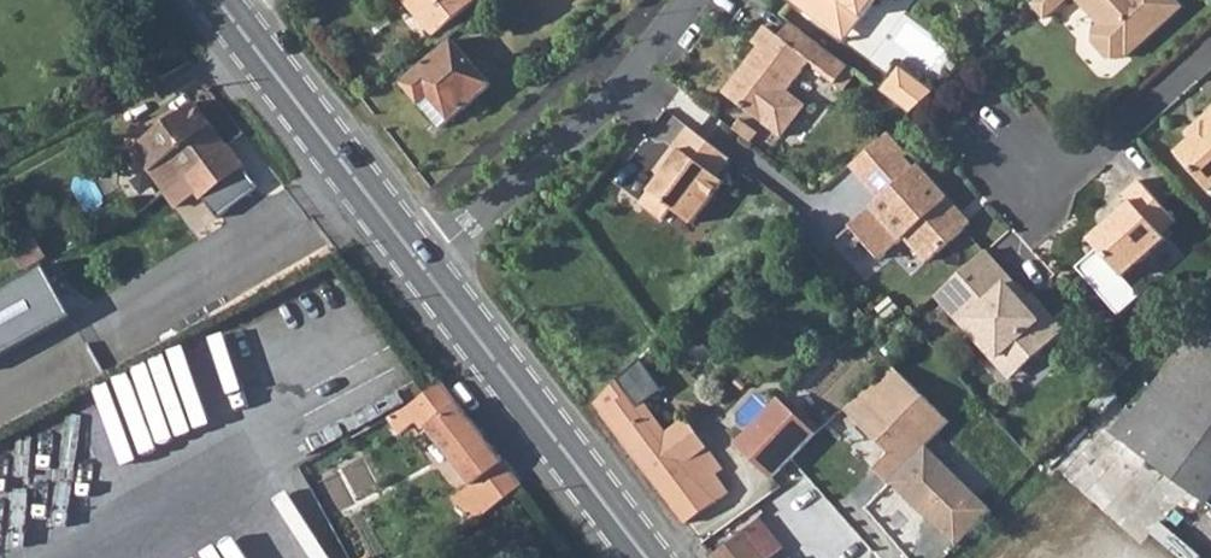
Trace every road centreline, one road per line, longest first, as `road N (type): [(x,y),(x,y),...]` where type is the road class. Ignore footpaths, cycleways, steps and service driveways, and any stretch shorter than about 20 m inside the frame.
road 1 (residential): [(689,0),(619,90),(421,266)]
road 2 (tertiary): [(421,266),(646,557)]
road 3 (tertiary): [(218,0),(421,266)]
road 4 (residential): [(1210,47),(1079,165),(1026,167)]

